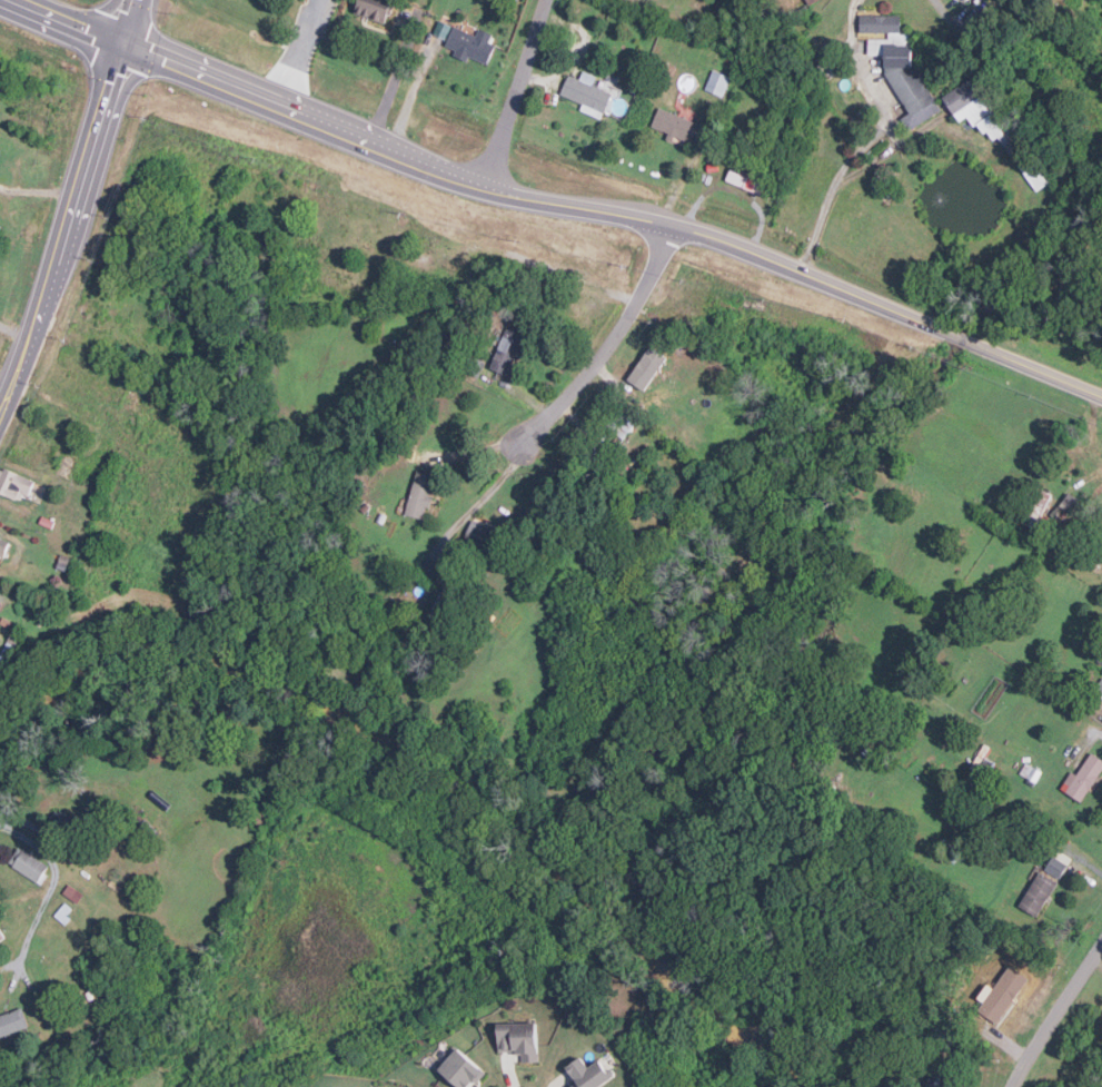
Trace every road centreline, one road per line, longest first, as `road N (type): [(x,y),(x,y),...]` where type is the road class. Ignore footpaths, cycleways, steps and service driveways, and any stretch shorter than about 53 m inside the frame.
road 1 (primary): [(1101,392),(723,243),(455,181),(122,39)]
road 2 (residential): [(681,229),(570,396),(394,591)]
road 3 (tertiary): [(137,0),(0,405)]
road 4 (residential): [(498,195),(553,0)]
road 5 (residential): [(1010,1086),(1101,942)]

